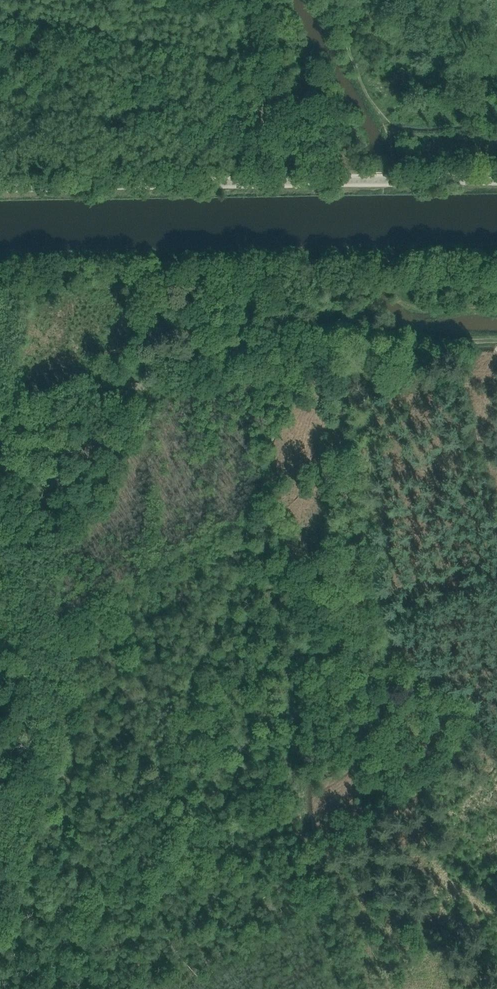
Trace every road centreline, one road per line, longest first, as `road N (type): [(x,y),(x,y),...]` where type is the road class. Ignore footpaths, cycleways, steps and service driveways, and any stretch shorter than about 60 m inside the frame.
road 1 (track): [(496,733),(432,681),(400,634),(374,548),(370,390),(354,361),(339,355),(151,387),(101,496),(70,530),(0,547)]
road 2 (unclassified): [(0,183),(496,180)]

